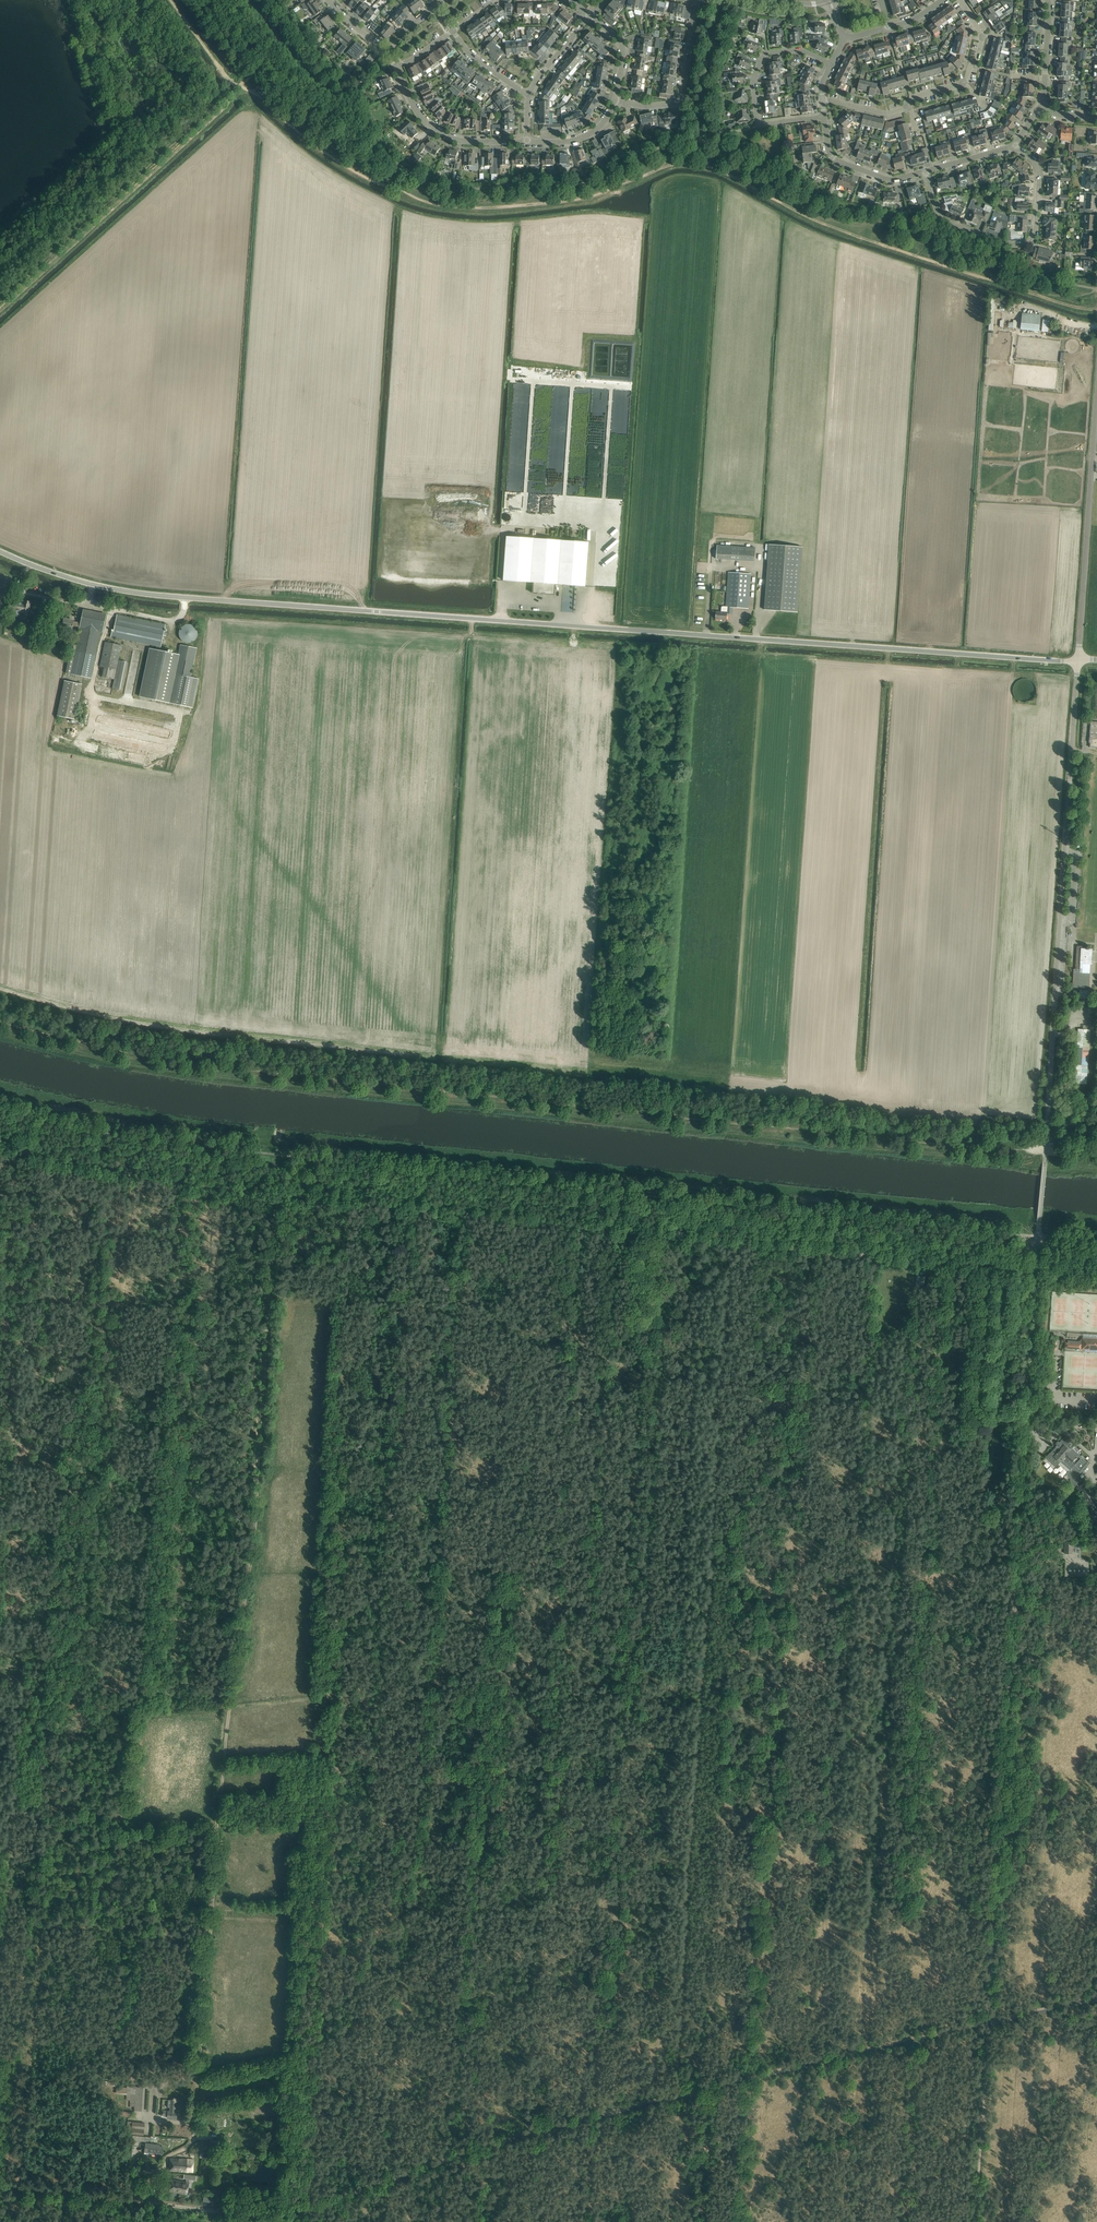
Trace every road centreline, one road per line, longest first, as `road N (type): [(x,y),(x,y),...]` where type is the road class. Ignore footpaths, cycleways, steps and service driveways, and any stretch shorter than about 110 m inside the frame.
road 1 (track): [(0,1018),(237,1066),(1096,1154)]
road 2 (unclassified): [(1076,660),(161,597),(102,589),(0,552)]
road 3 (unclassified): [(1009,1646),(1076,660)]
road 4 (track): [(0,1145),(210,1186),(936,1266),(952,1259)]
road 5 (track): [(240,85),(335,160),(432,203),(491,208),(596,197),(688,164),(729,175),(820,223),(979,277),(1096,296)]
road 6 (track): [(210,1936),(277,1193)]
road 7 (track): [(284,2215),(489,2138),(920,2034)]
road 8 (track): [(1017,1548),(992,2014)]
road 9 (track): [(0,2180),(286,2220)]
road 10 (unclassified): [(1076,660),(1096,401)]
road 11 (residential): [(925,172),(943,219),(1023,245),(1034,237),(1039,172),(1015,146)]
road 12 (unclassified): [(824,116),(760,123),(755,78),(767,54),(801,50),(832,65)]
road 13 (track): [(988,2024),(974,2221)]
road 14 (residential): [(396,66),(416,110),(437,132),(459,141),(527,142)]
road 15 (residential): [(615,101),(652,106),(681,98),(694,0)]
road 16 (track): [(199,2076),(192,2141),(161,2166),(141,2165),(133,2201)]
road 17 (residential): [(909,105),(965,82),(978,57),(981,34),(961,0)]
road 18 (track): [(210,1936),(199,2076)]
road 19 (unclassified): [(925,172),(891,180),(839,161),(828,149),(824,116)]

